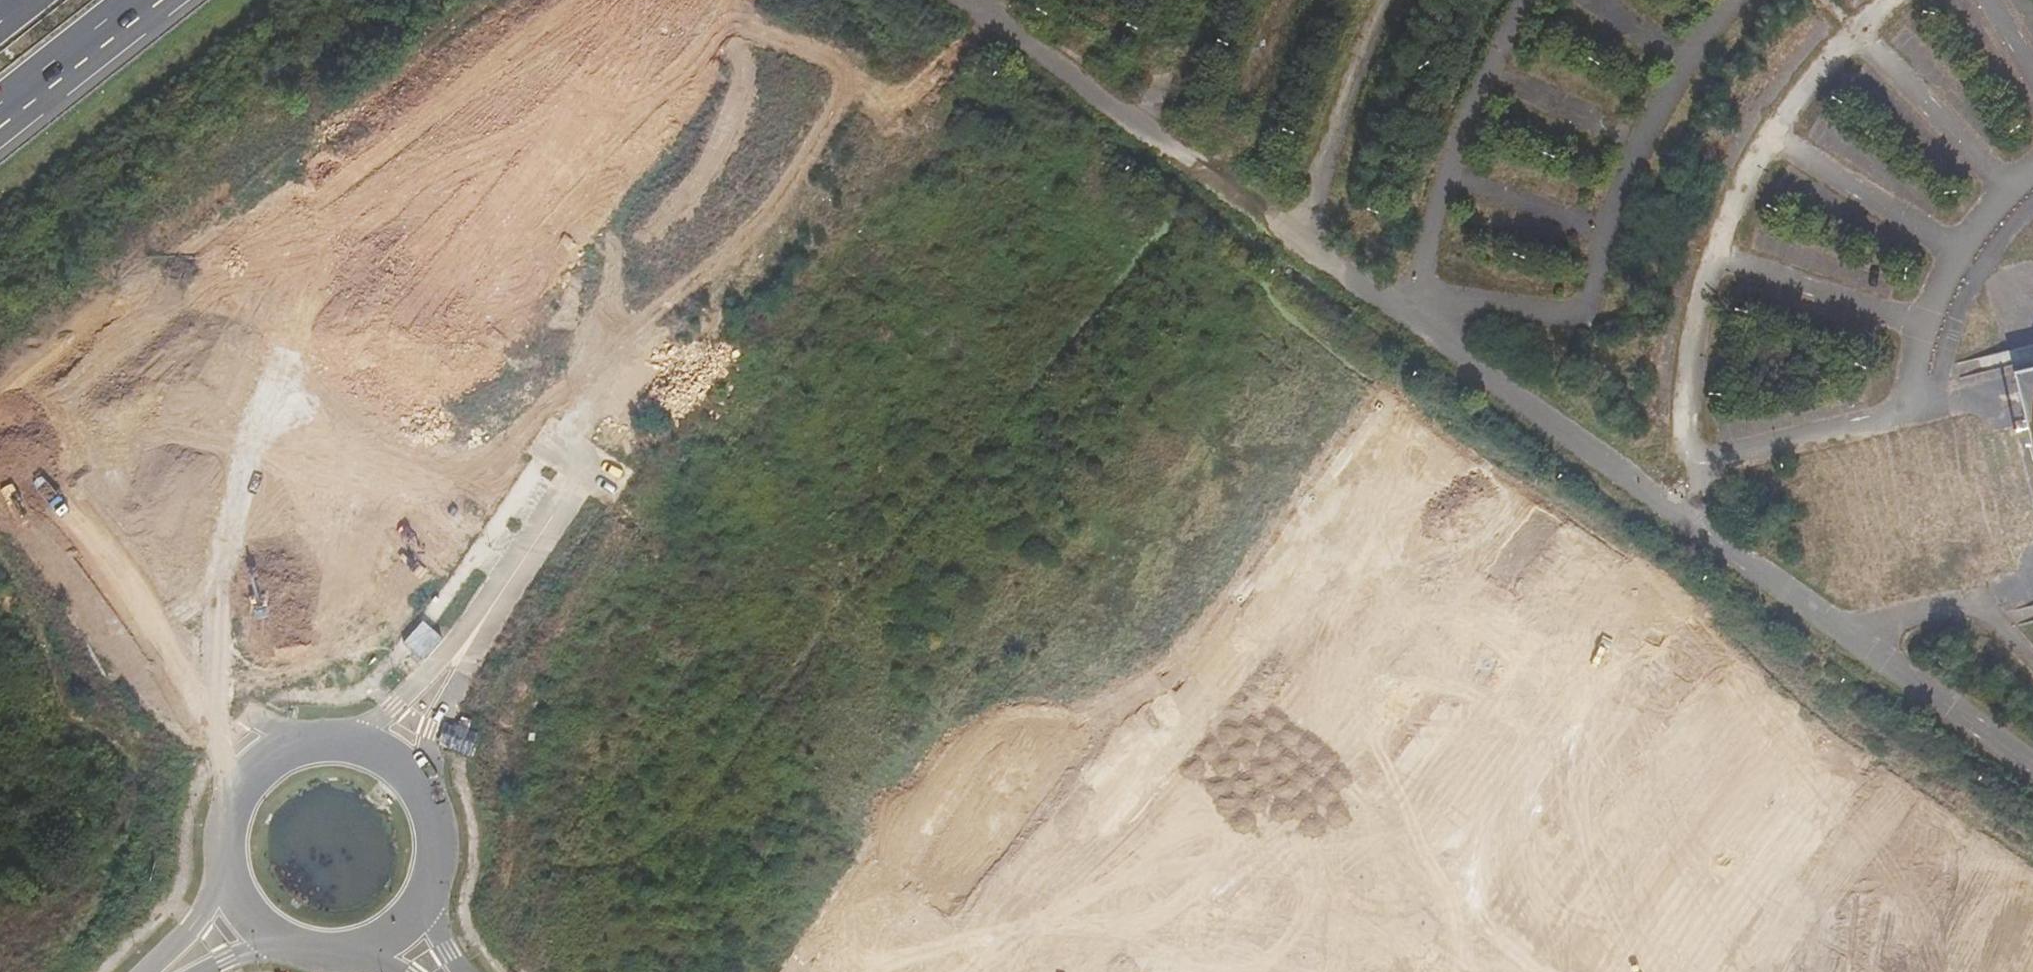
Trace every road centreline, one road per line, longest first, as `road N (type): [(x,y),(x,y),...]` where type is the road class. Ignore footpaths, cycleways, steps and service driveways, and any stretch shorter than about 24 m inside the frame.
road 1 (residential): [(378,754),(602,436),(948,60)]
road 2 (unknown): [(1296,971),(1600,567)]
road 3 (unknown): [(1423,806),(1654,971)]
road 4 (residential): [(393,931),(421,895),(431,850),(411,785),(378,754)]
road 5 (residential): [(139,617),(253,765)]
road 6 (motorway): [(0,108),(139,0)]
road 7 (residential): [(240,917),(301,954),(350,953),(393,931)]
road 8 (residential): [(253,765),(221,811),(215,838),(216,866),(240,917)]
road 9 (residential): [(378,754),(314,740),(253,765)]

